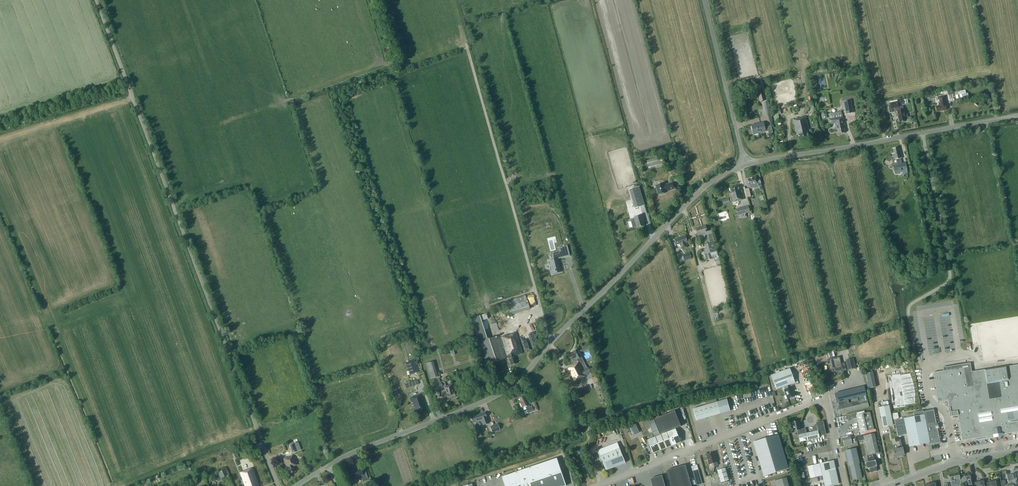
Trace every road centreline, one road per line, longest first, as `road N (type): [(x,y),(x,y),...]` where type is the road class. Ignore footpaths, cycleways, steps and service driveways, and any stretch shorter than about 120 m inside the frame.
road 1 (unclassified): [(298,485),(359,450),(514,385),(712,182),(746,166)]
road 2 (unclassified): [(278,485),(96,0)]
road 3 (unclassified): [(597,485),(812,401),(828,408),(845,485)]
road 4 (unclassified): [(746,166),(1017,116)]
road 5 (track): [(537,295),(466,45)]
road 6 (track): [(590,485),(579,452),(592,424),(767,378)]
road 7 (unclassified): [(704,0),(746,166)]
road 8 (track): [(925,145),(913,148),(913,158),(939,276),(949,280)]
road 9 (unclassified): [(891,485),(955,462),(1017,451)]

